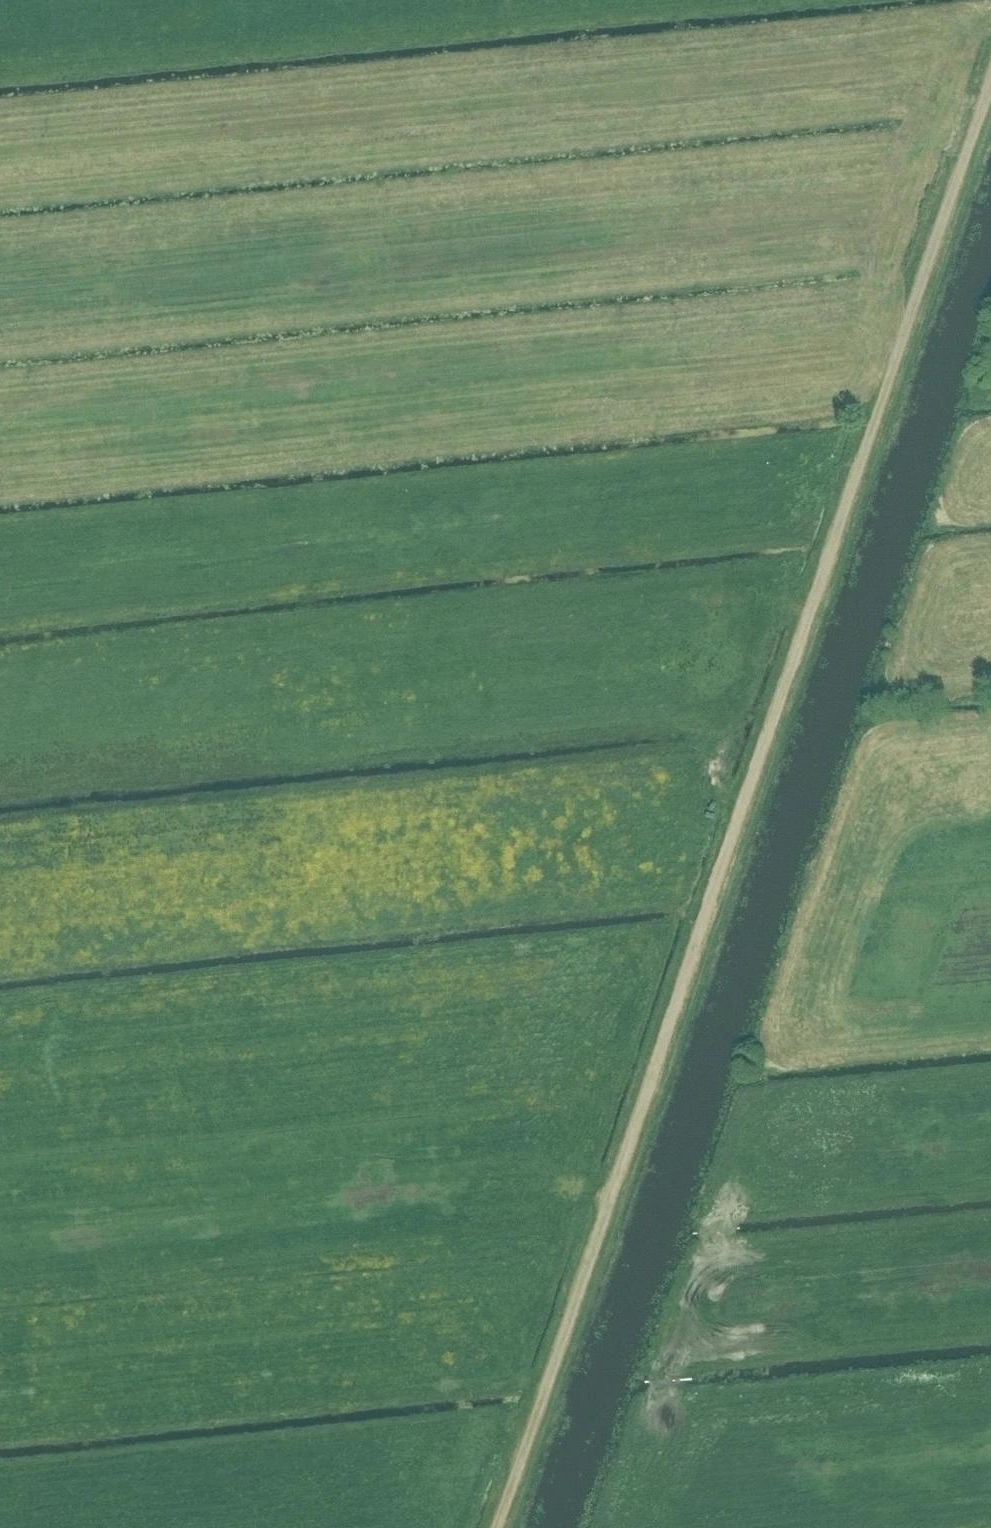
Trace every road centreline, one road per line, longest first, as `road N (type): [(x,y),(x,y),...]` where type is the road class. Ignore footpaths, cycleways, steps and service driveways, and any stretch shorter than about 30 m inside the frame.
road 1 (track): [(495,1527),(990,77)]

